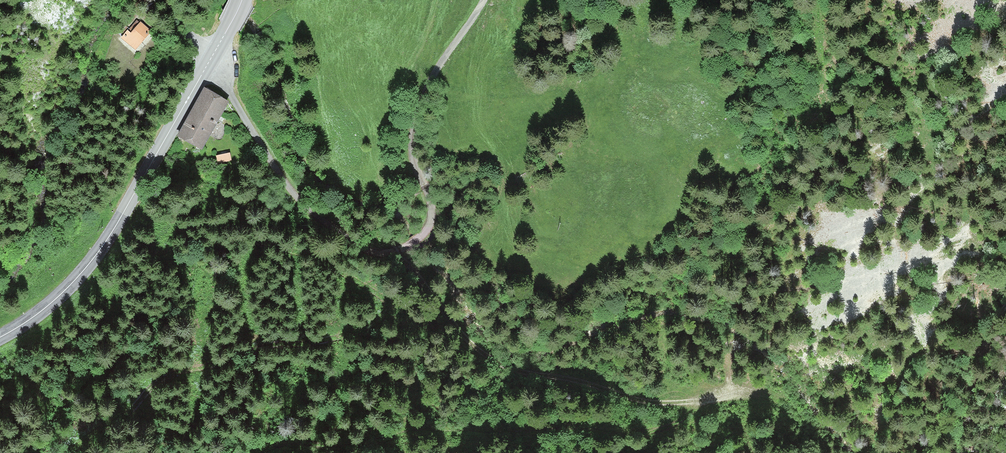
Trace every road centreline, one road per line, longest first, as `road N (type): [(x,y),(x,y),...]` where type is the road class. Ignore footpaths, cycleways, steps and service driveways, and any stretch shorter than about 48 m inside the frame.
road 1 (unclassified): [(209,62),(299,201),(360,248),(396,251),(431,221),(412,152),(419,109),(484,0)]
road 2 (track): [(696,402),(674,424),(635,435),(413,433),(349,447),(280,443),(255,452)]
road 3 (track): [(403,248),(443,312),(497,363),(643,401),(730,396),(787,403)]
road 4 (secondary): [(0,337),(45,308),(100,252),(209,62)]

